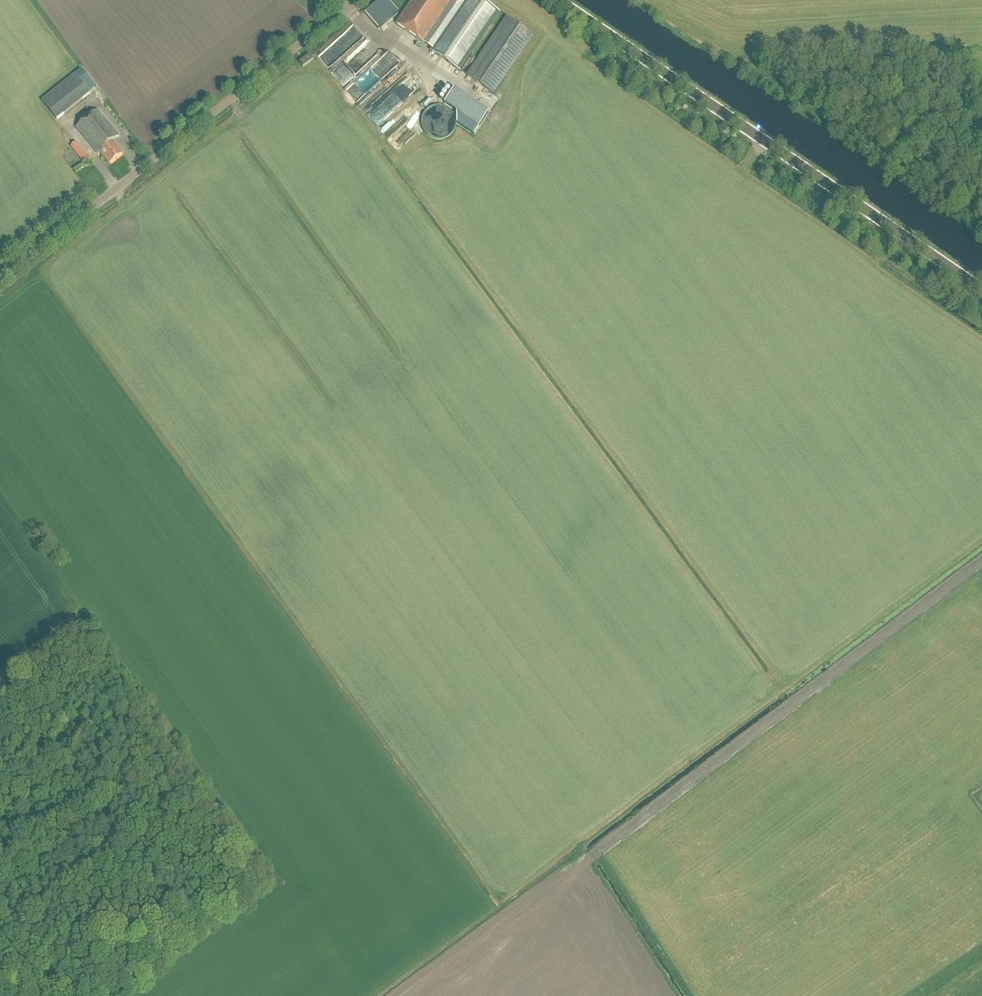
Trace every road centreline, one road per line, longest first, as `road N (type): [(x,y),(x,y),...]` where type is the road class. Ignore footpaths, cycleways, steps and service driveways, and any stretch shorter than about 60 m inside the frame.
road 1 (tertiary): [(981,290),(557,0)]
road 2 (tertiary): [(0,281),(356,0)]

